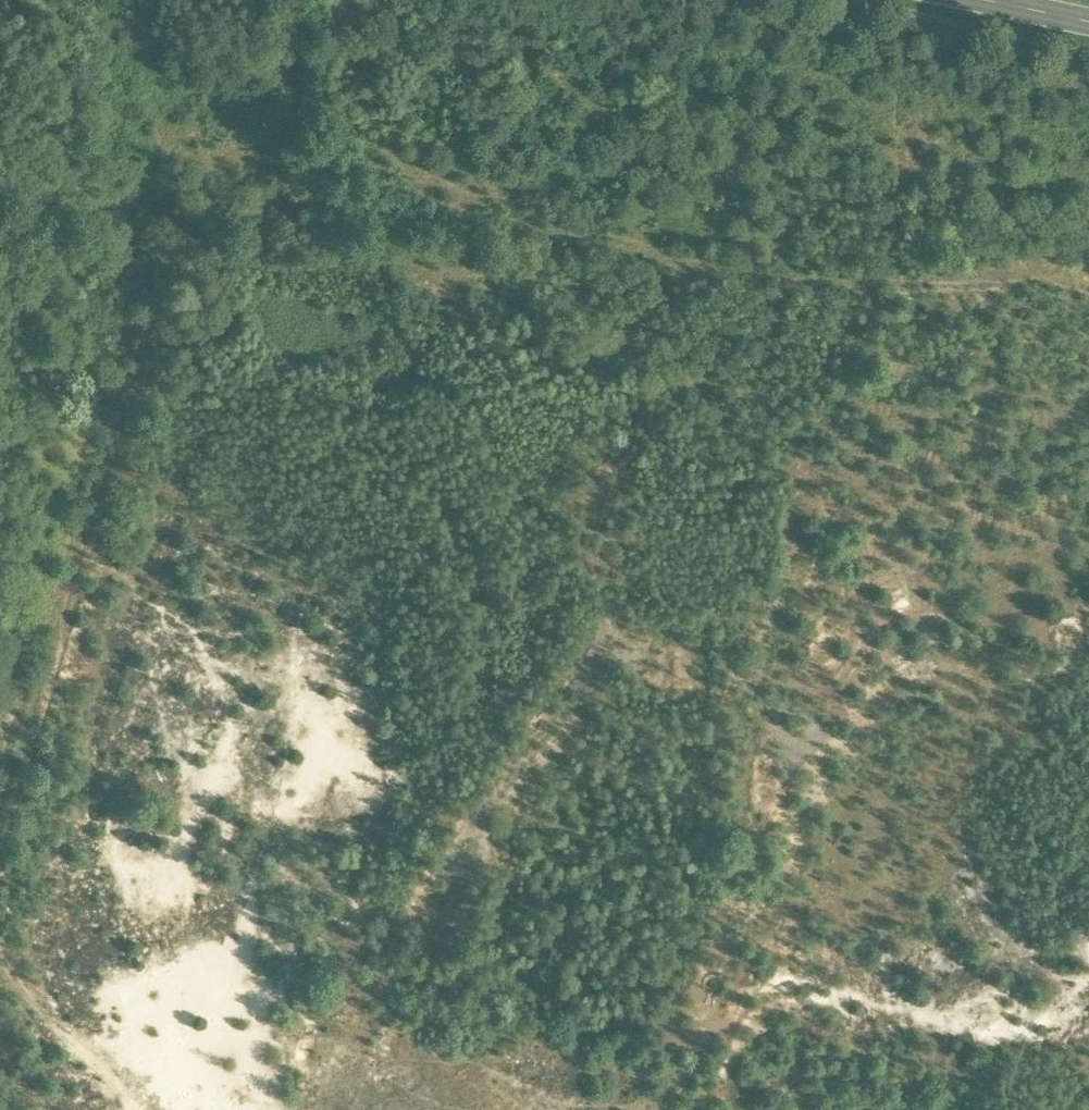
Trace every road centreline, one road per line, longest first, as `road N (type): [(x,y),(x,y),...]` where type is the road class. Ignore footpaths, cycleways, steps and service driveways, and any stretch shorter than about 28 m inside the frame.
road 1 (track): [(0,809),(157,324),(193,231),(227,192),(296,159),(352,164),(456,186),(703,262),(849,275),(1045,273)]

